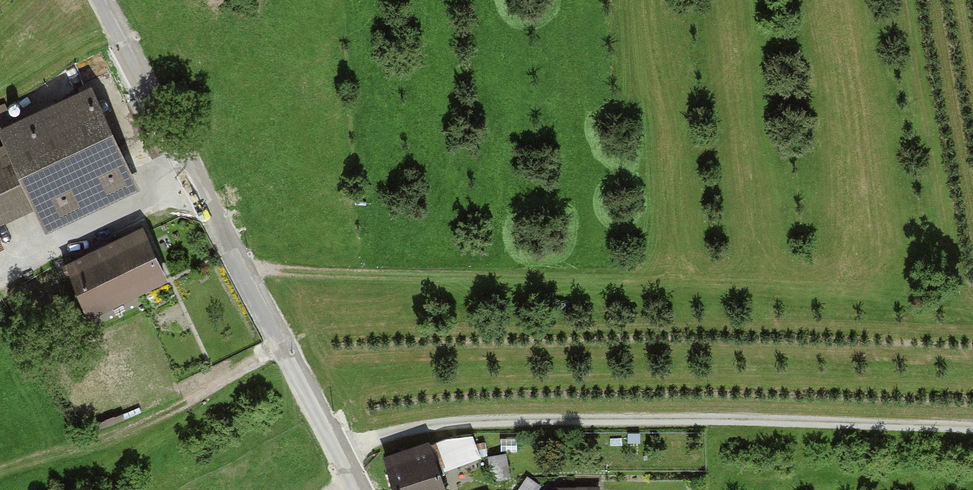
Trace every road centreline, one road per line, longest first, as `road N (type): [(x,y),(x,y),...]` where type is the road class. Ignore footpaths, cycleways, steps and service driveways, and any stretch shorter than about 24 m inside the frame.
road 1 (track): [(972,428),(460,424),(343,455)]
road 2 (unclassified): [(100,0),(360,489)]
road 3 (track): [(678,274),(243,272)]
road 4 (track): [(0,476),(207,397),(283,343)]
road 5 (track): [(0,272),(195,179)]

